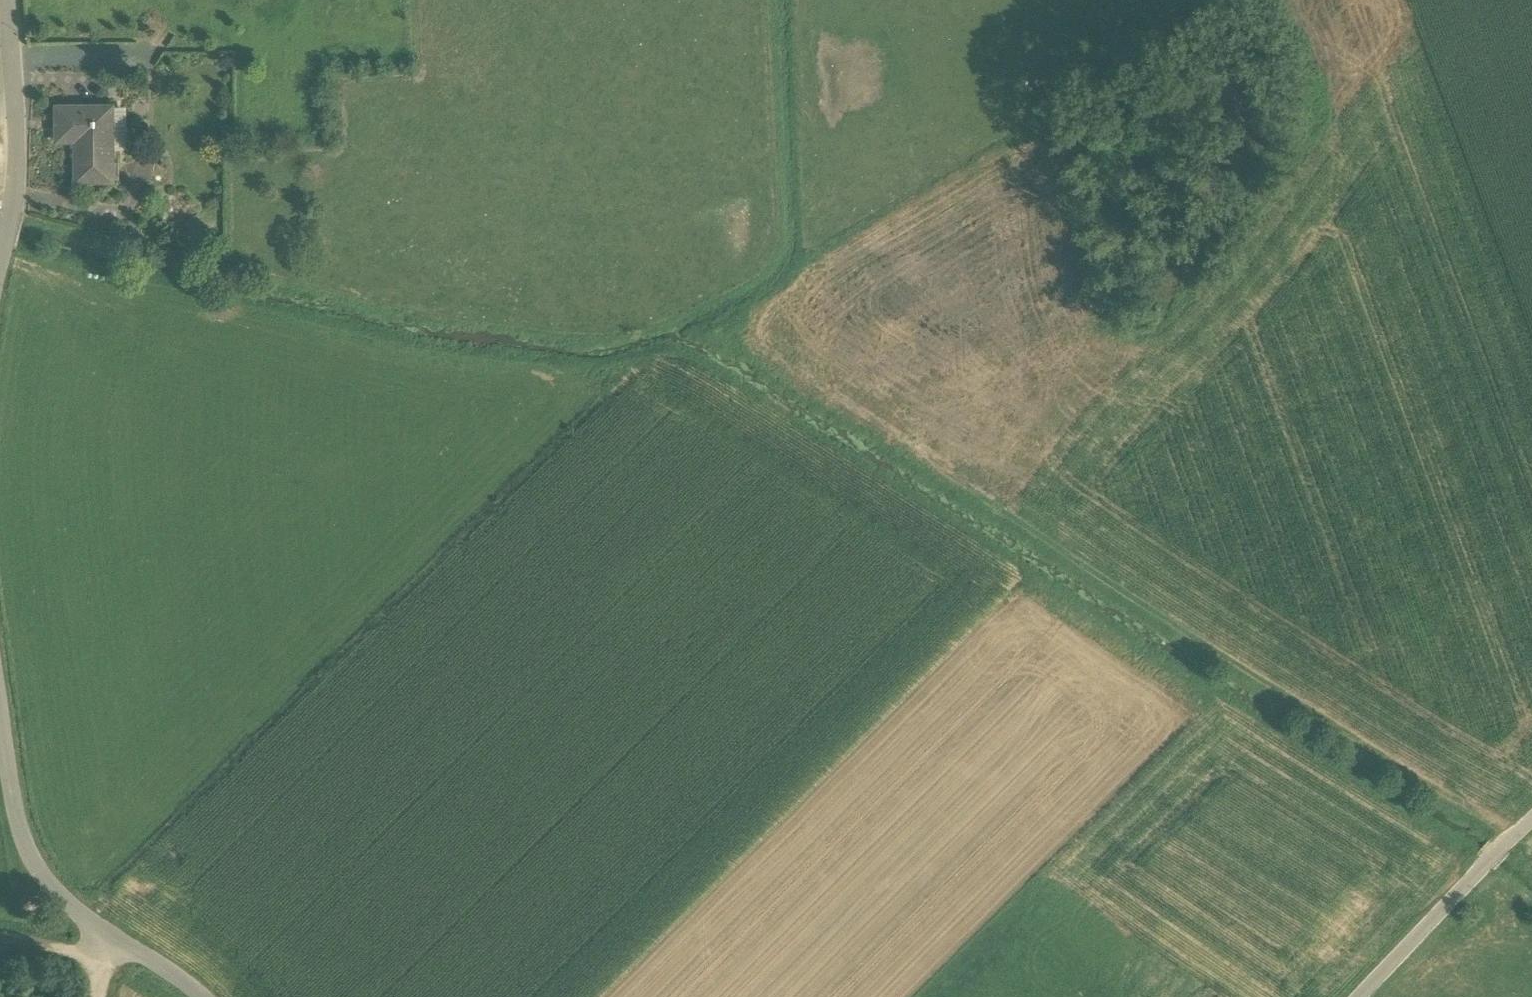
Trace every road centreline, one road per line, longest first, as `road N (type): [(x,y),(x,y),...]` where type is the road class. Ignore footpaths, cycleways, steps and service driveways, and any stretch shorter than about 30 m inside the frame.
road 1 (unclassified): [(0,715),(16,812),(29,857),(50,887),(76,914),(203,996)]
road 2 (residential): [(4,0),(16,169),(0,255)]
road 3 (unclassified): [(1363,996),(1531,823)]

